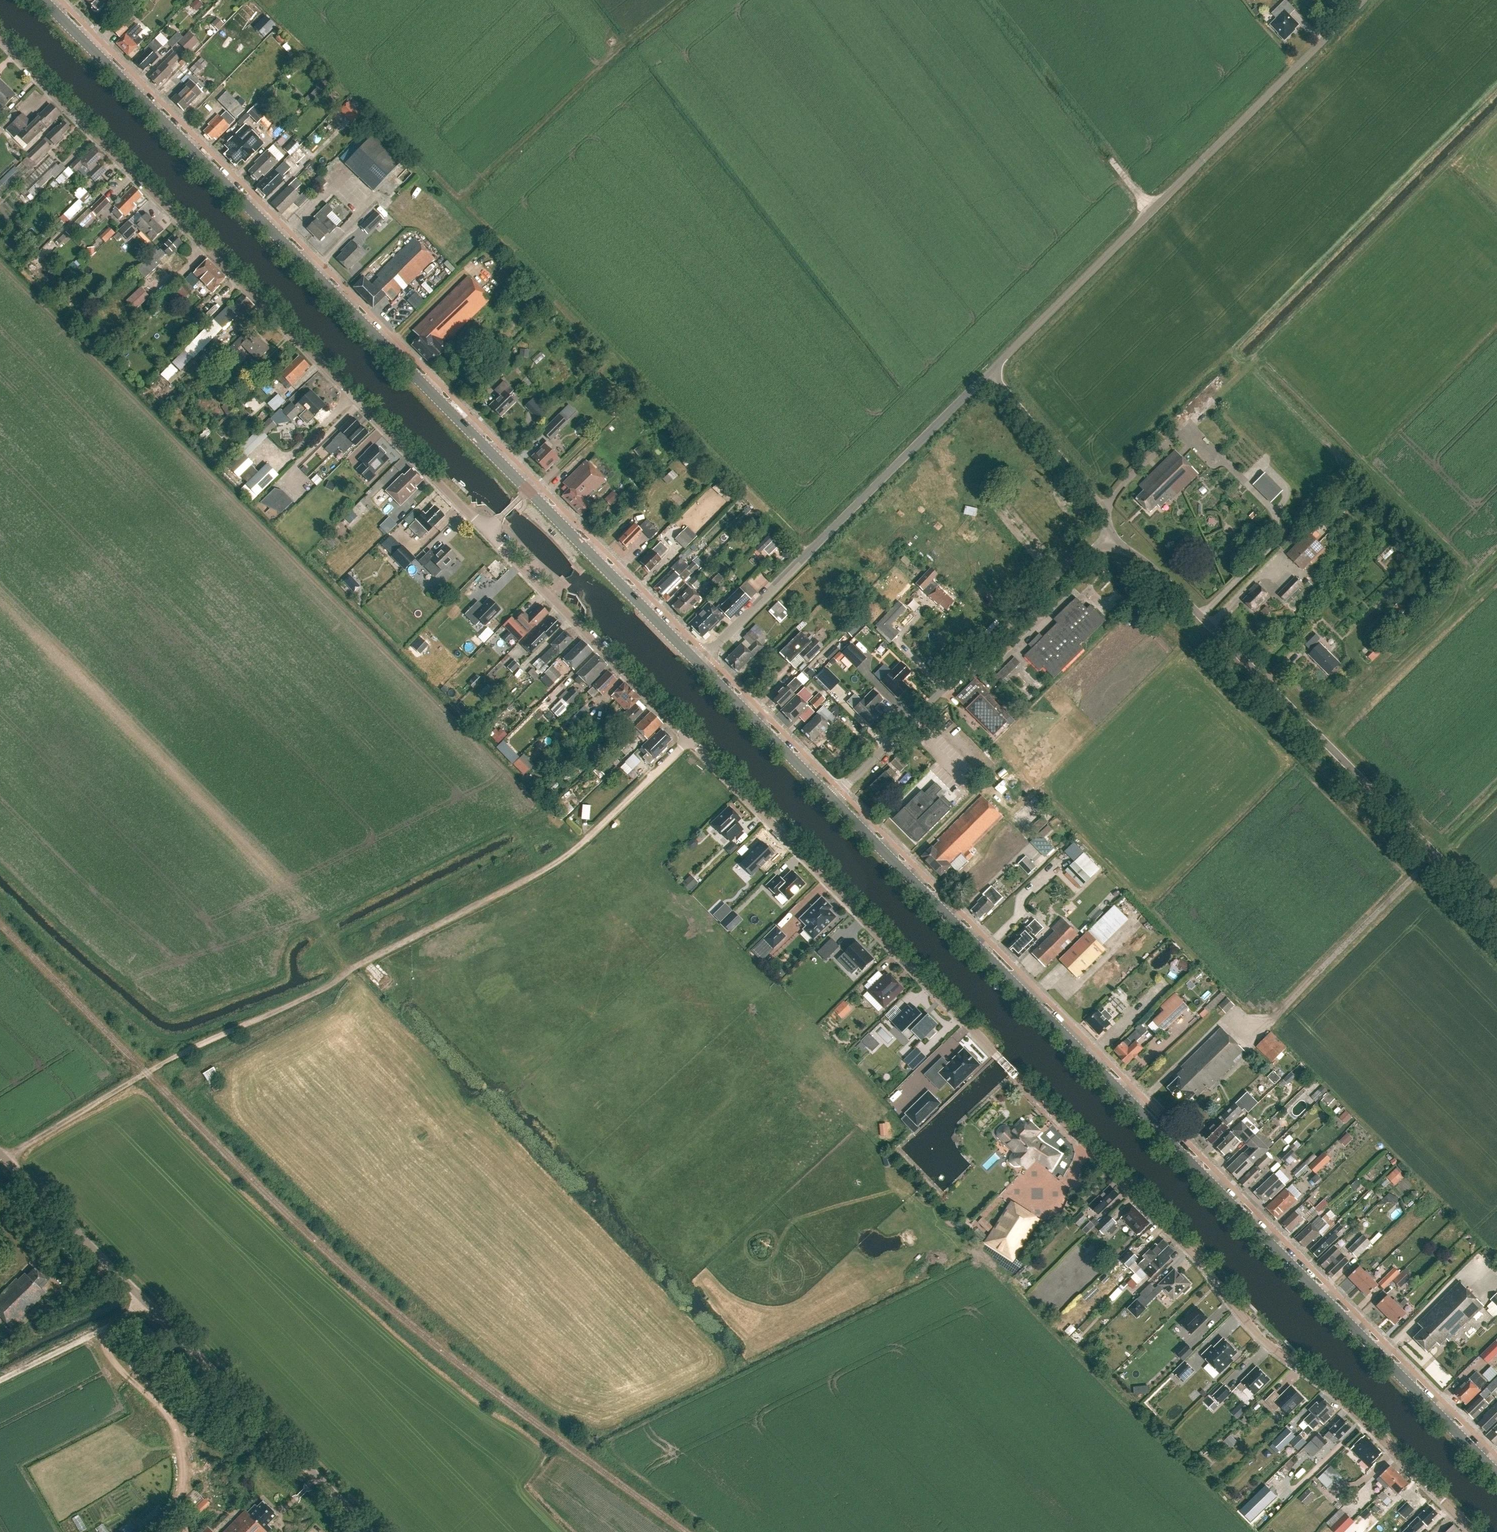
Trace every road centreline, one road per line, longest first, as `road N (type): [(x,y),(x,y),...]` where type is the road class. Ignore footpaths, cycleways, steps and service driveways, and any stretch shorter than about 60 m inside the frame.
road 1 (residential): [(1474,1531),(1343,1401),(1261,1338),(1187,1245),(486,532)]
road 2 (secondary): [(1496,1474),(832,798)]
road 3 (track): [(4,1158),(163,1063),(322,990),(556,861),(688,738)]
road 4 (residential): [(486,532),(0,38)]
road 5 (secondary): [(528,491),(43,0)]
road 6 (residential): [(1496,918),(1150,565),(1114,544)]
road 7 (unclassified): [(990,373),(1369,0)]
road 8 (unclassified): [(371,1531),(0,1153)]
road 9 (unclassified): [(698,664),(990,373)]
road 10 (residential): [(832,798),(1069,565),(1114,544)]
road 11 (secondary): [(698,664),(528,491)]
road 12 (residential): [(1114,544),(1097,501),(990,373)]
road 13 (secondary): [(832,798),(698,664)]
road 14 (track): [(145,1301),(0,1379)]

